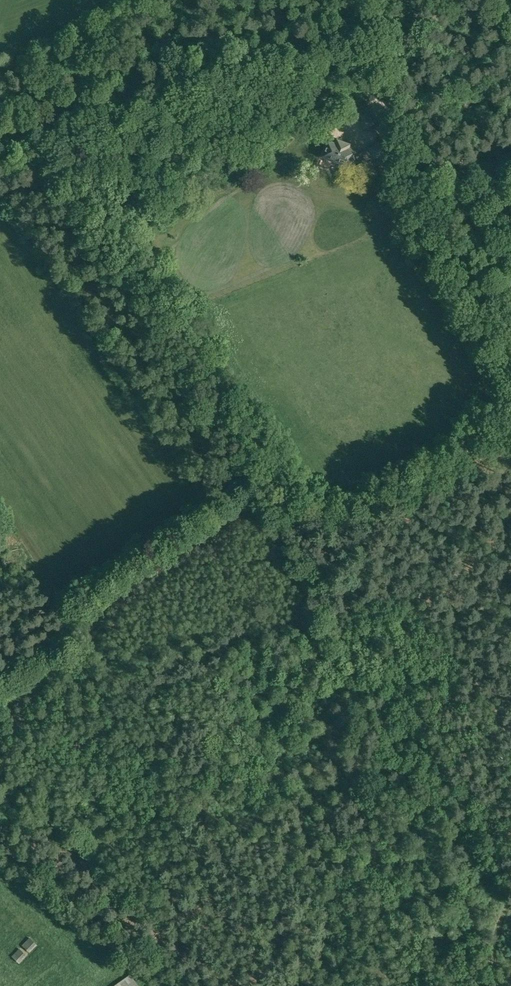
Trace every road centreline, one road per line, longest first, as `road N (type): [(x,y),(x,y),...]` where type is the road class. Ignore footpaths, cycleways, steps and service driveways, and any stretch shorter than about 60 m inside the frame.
road 1 (unclassified): [(0,137),(314,37),(510,17)]
road 2 (track): [(482,691),(439,628),(414,607),(378,597),(341,609),(318,546),(510,435)]

